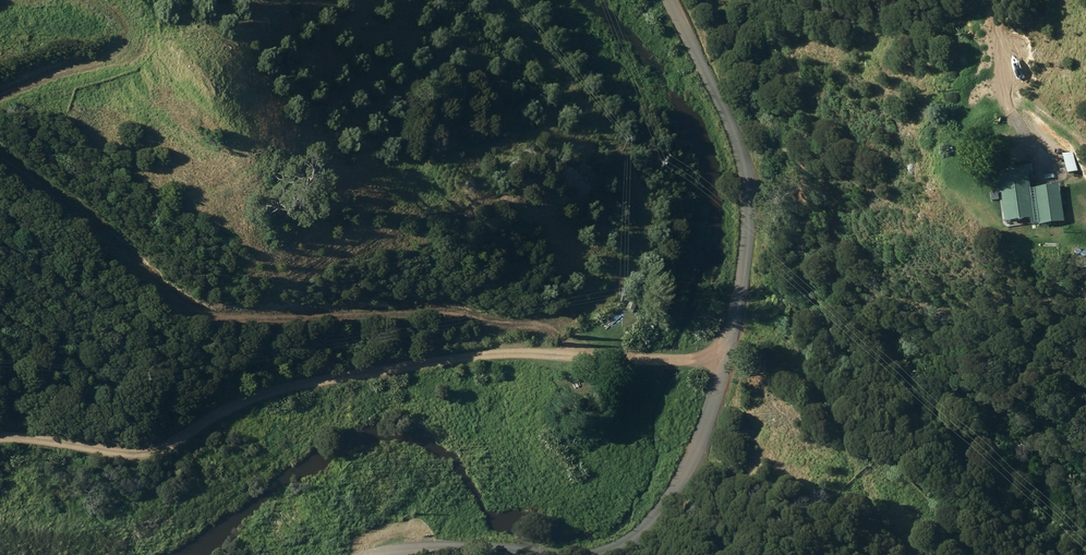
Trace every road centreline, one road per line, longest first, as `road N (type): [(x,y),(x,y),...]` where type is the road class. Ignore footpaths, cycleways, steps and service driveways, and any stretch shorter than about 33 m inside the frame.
road 1 (track): [(576,354),(537,323),(487,315),(204,310),(0,159)]
road 2 (unclassified): [(723,359),(692,462),(658,512),(628,539),(601,552),(564,554),(437,546),(383,554)]
road 3 (track): [(537,323),(614,297),(638,264),(643,222),(588,107),(497,0)]
road 4 (unclassified): [(723,359),(744,255),(742,162),(673,0)]
road 5 (track): [(0,96),(123,51),(128,26),(98,0)]

